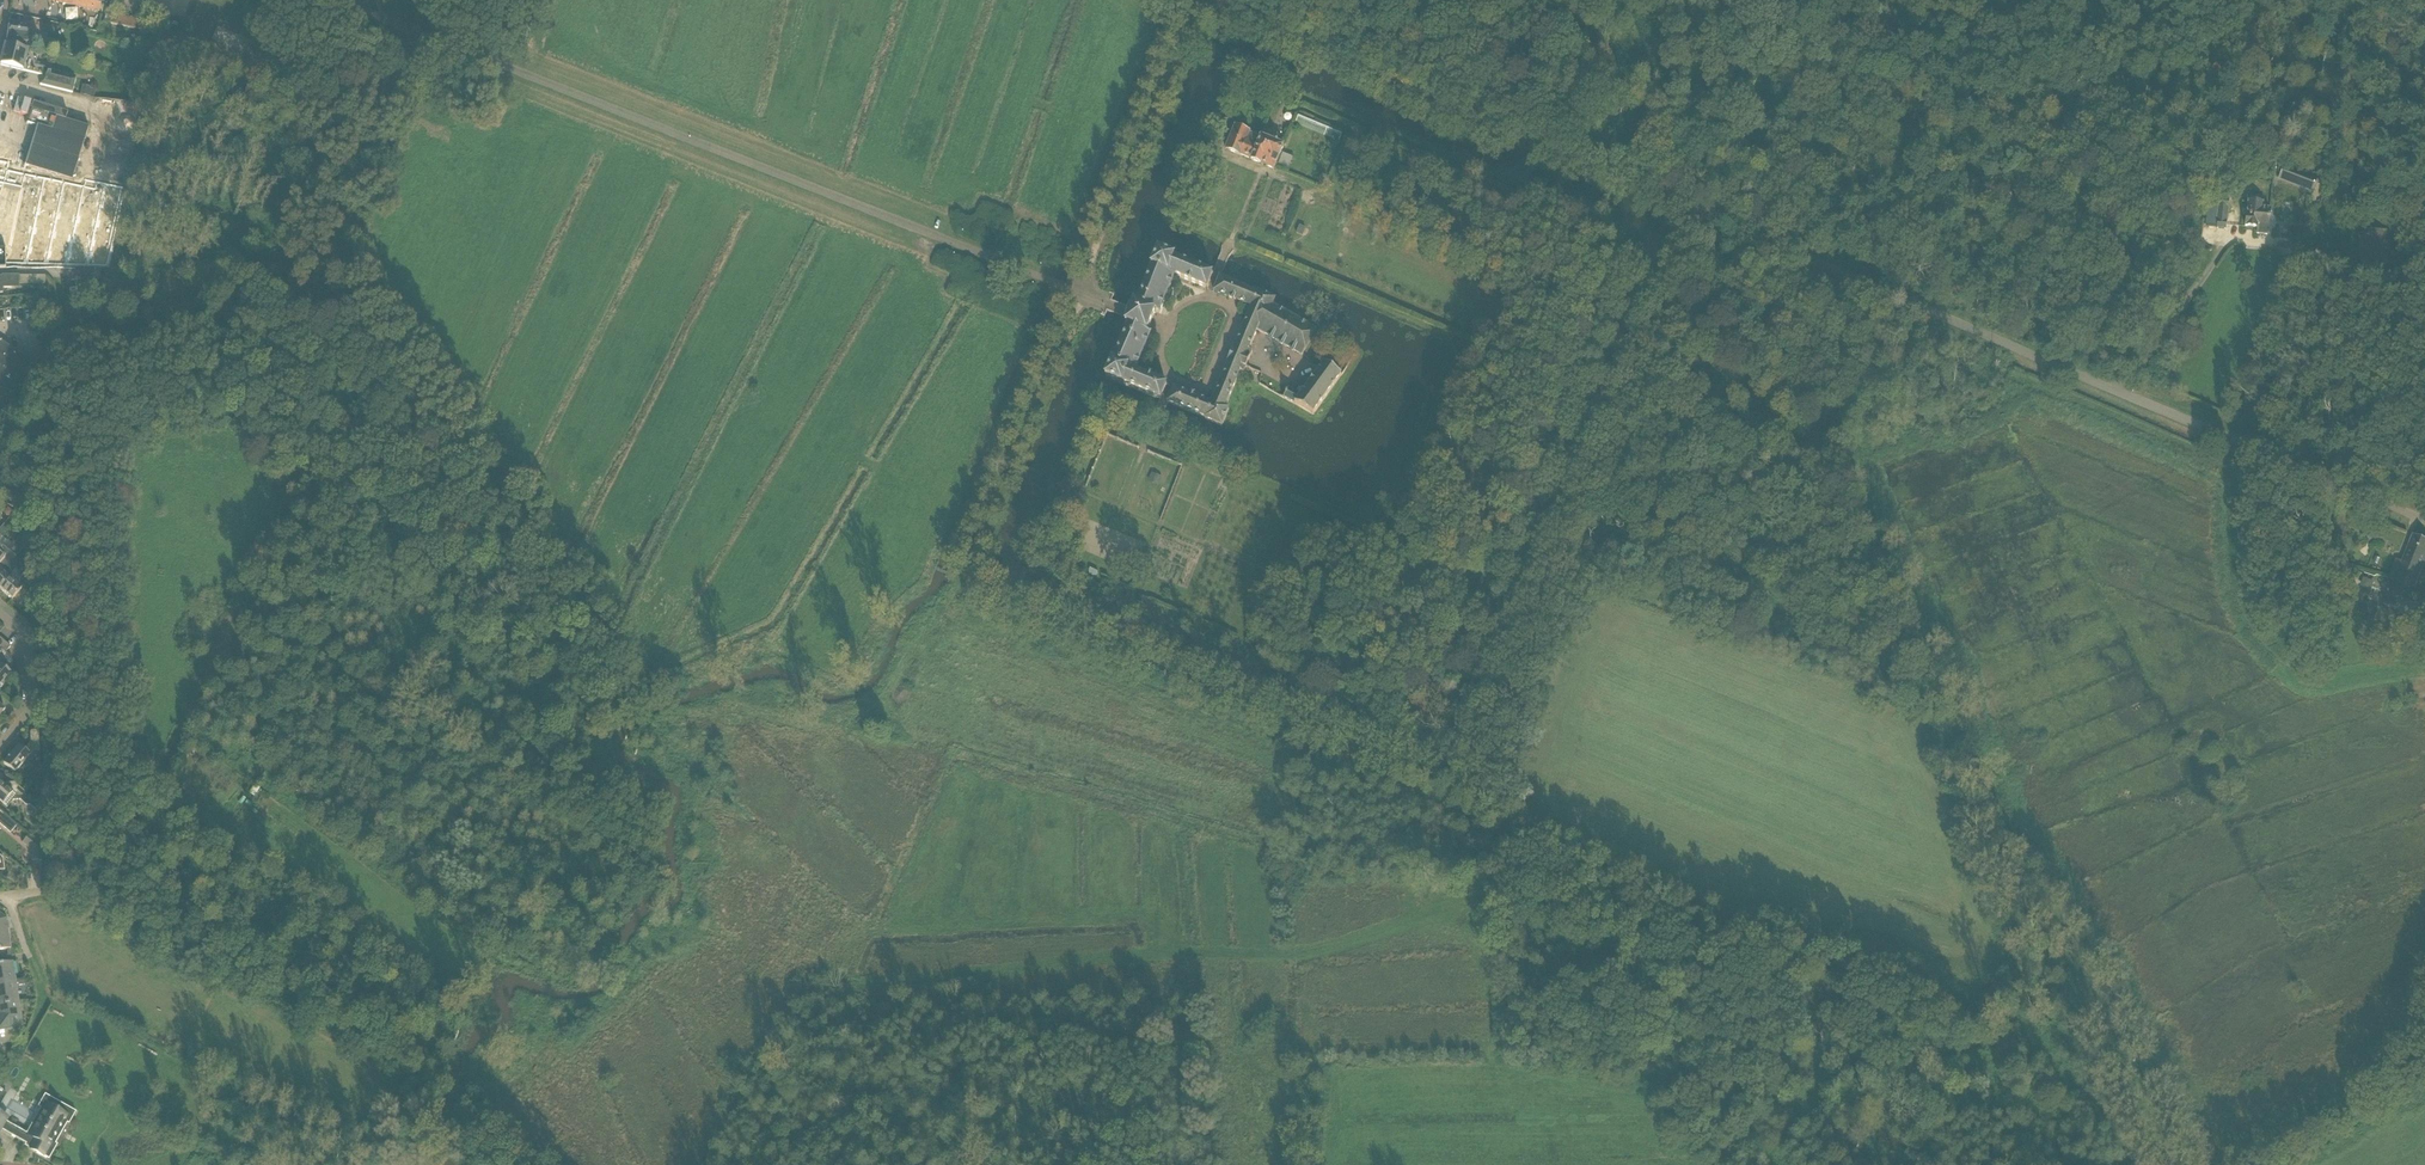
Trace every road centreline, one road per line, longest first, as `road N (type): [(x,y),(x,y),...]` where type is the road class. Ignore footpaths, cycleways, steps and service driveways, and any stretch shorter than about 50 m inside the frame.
road 1 (unclassified): [(2424,519),(1197,0)]
road 2 (unclassified): [(1082,293),(329,0)]
road 3 (track): [(1200,1),(1082,293)]
road 4 (residential): [(0,615),(28,639),(32,710),(0,746)]

